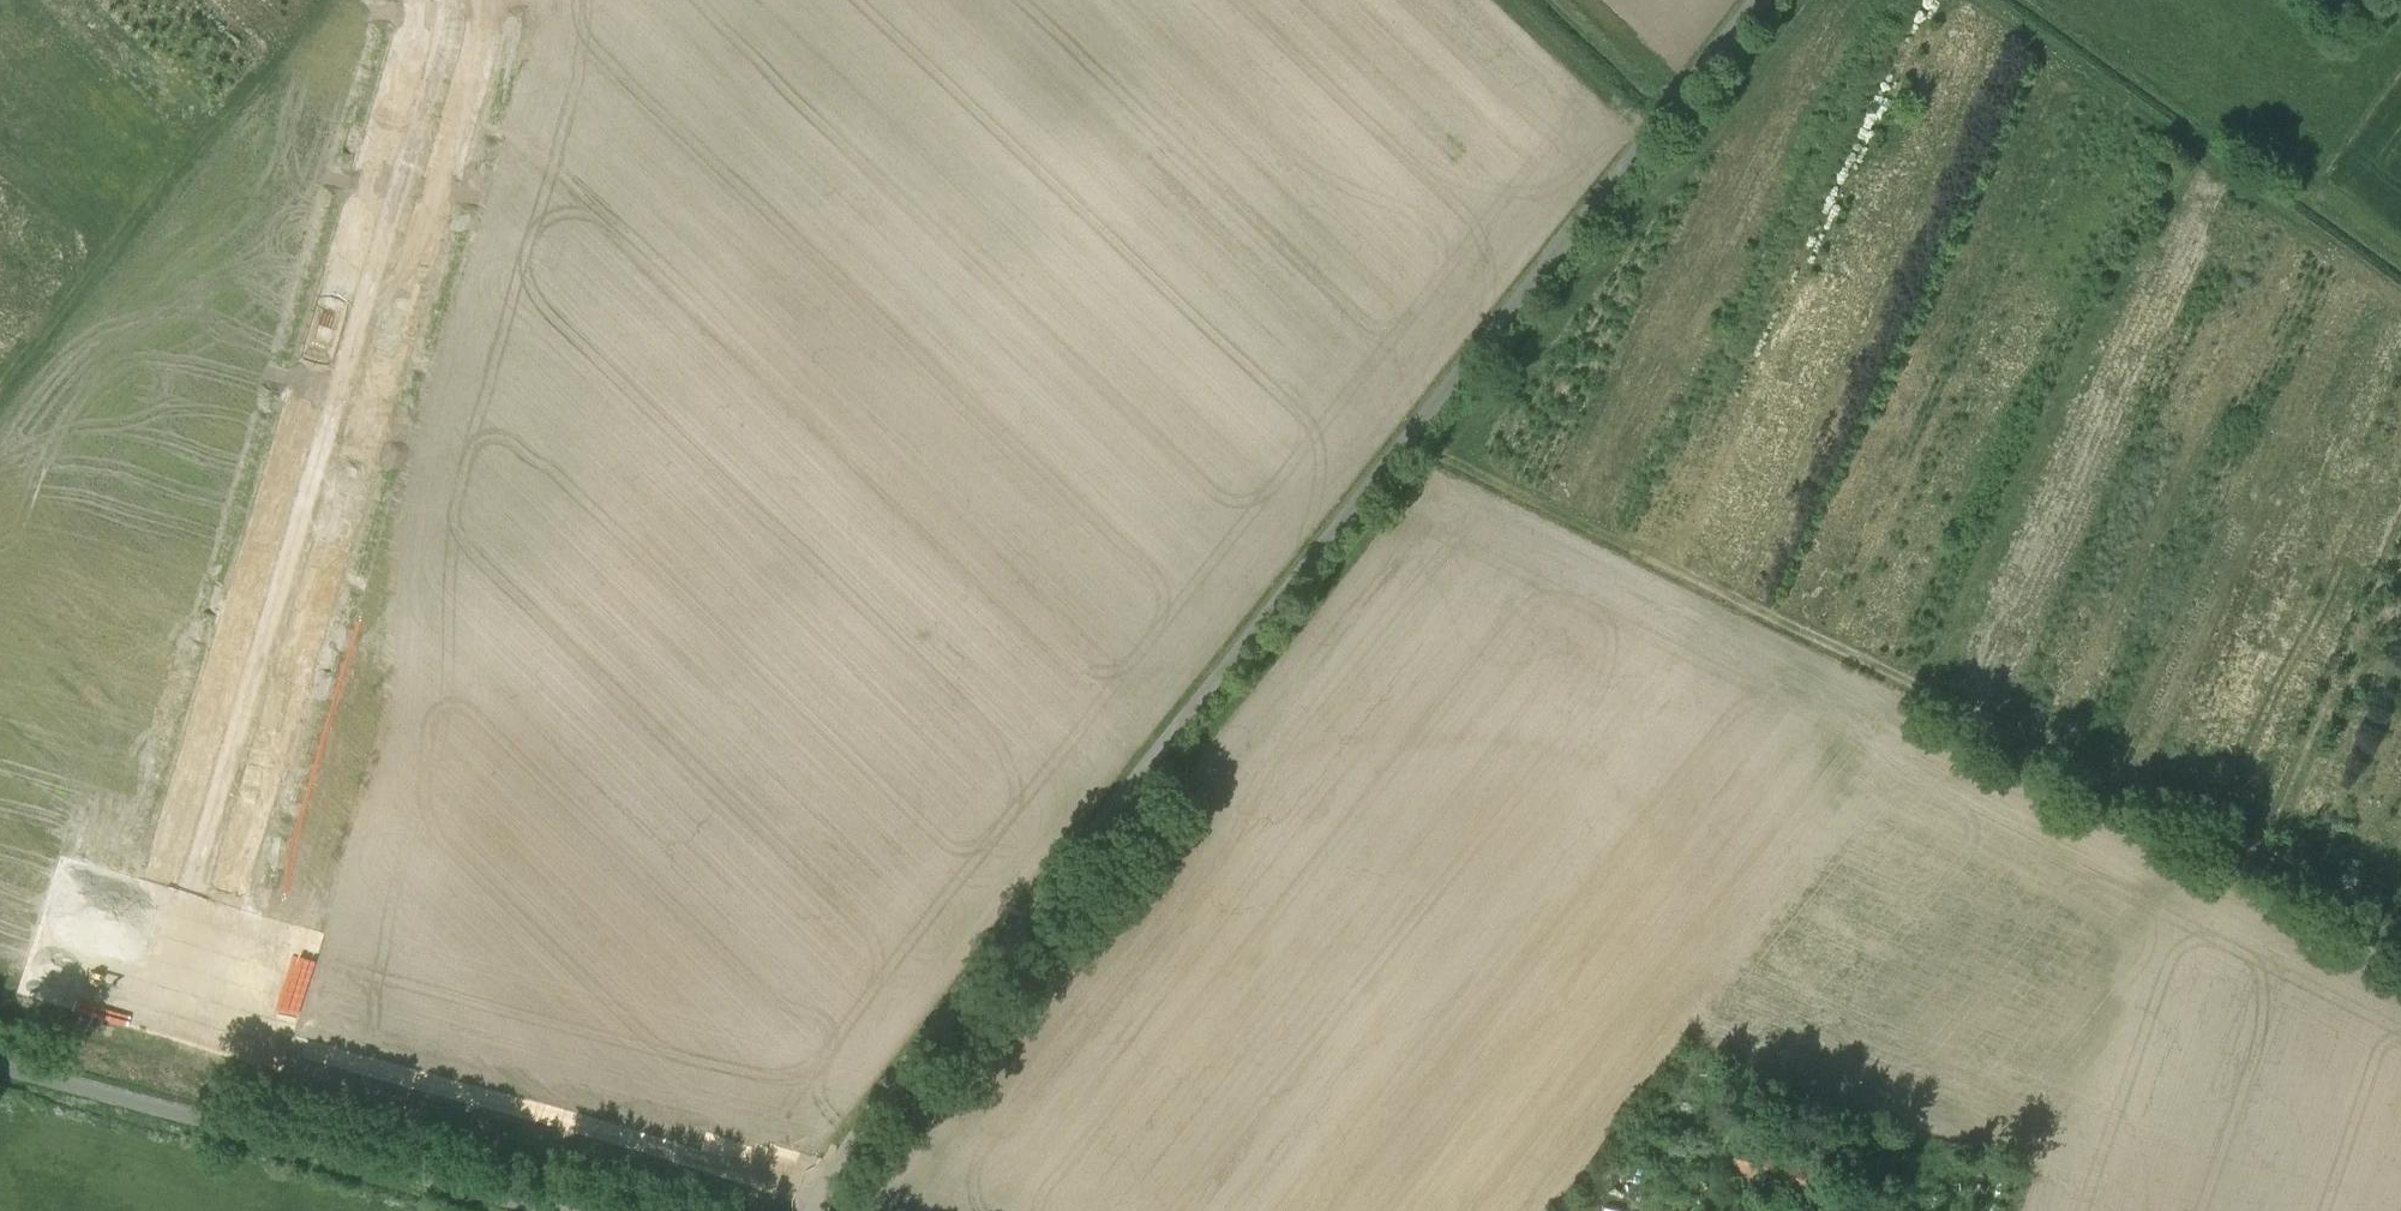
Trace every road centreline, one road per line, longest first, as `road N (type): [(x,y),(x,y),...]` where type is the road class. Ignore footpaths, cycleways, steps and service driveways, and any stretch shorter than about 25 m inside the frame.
road 1 (unclassified): [(1753,0),(1036,909),(810,1210)]
road 2 (unclassified): [(625,1210),(0,1050)]

